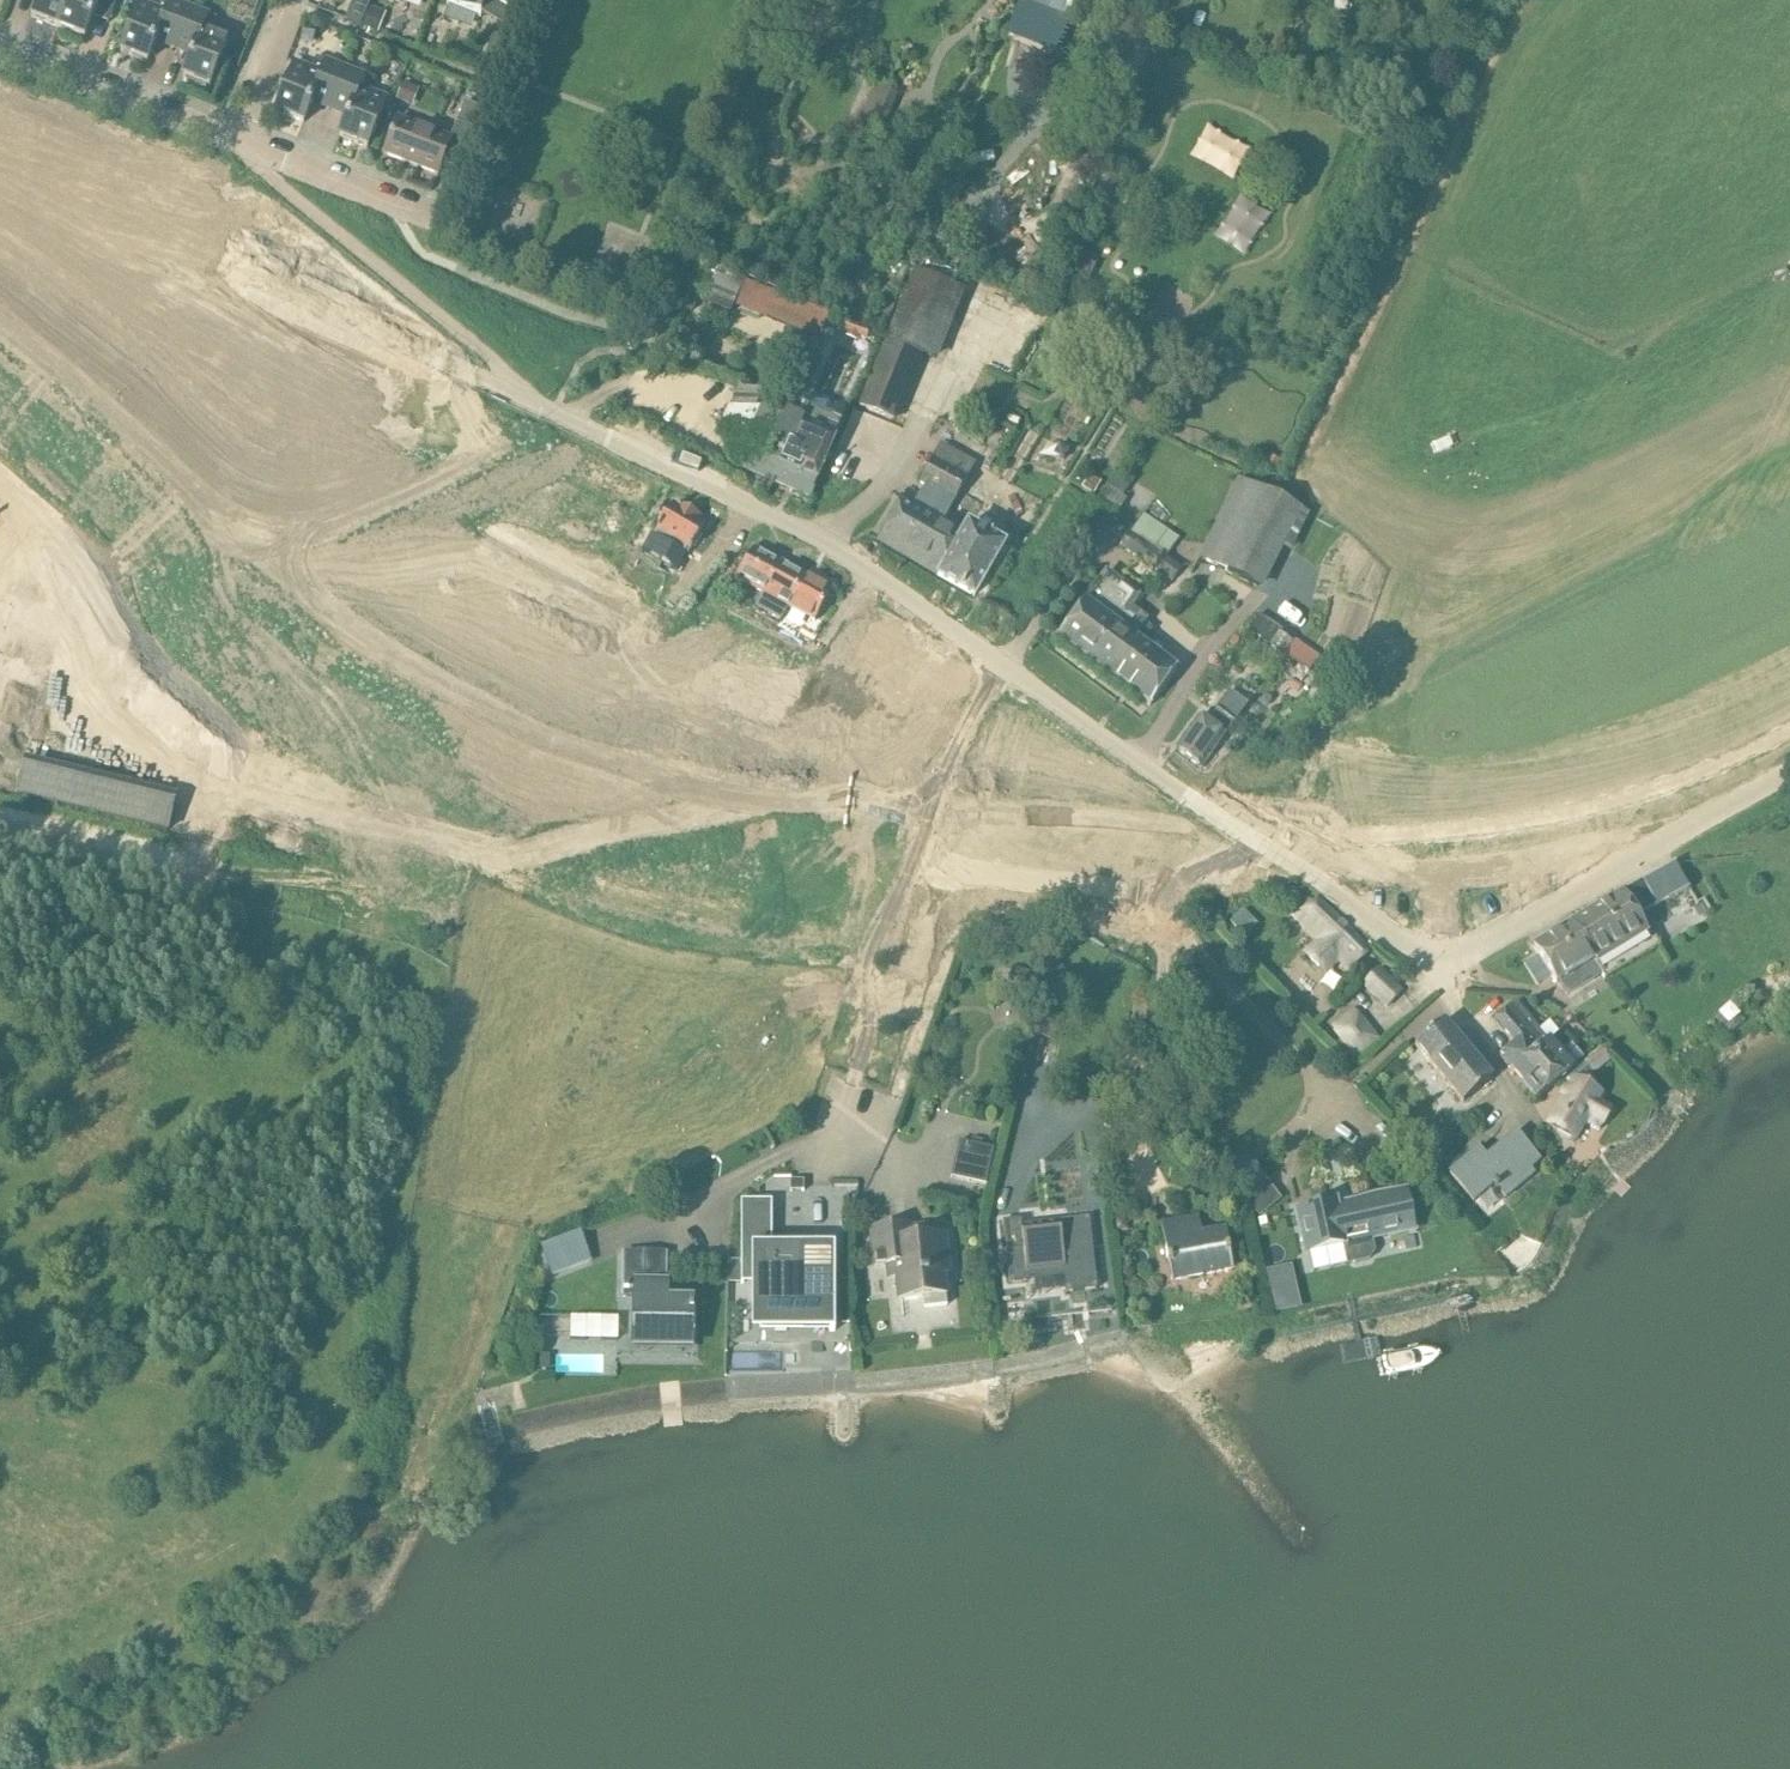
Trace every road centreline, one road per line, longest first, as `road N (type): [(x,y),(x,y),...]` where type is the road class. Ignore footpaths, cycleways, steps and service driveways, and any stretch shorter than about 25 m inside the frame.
road 1 (unclassified): [(1004,667),(829,543),(600,438),(527,448),(332,536),(242,530),(218,518),(0,323)]
road 2 (unclassified): [(1004,667),(1221,821),(1450,907)]
road 3 (unclassified): [(1450,907),(1495,909),(1550,894),(1789,769)]
road 4 (residential): [(1136,1215),(1165,929)]
road 5 (residential): [(1165,929),(1152,901),(1124,891),(916,883)]
road 6 (residential): [(244,142),(0,49)]
road 7 (residential): [(1450,907),(1453,990),(1537,1124)]
road 8 (residential): [(916,883),(912,830),(925,793),(1004,667)]
road 9 (residential): [(1330,1104),(1208,965),(1165,929)]
road 10 (residential): [(897,1097),(919,986),(916,883)]
road 11 (residential): [(436,218),(244,142)]
road 12 (residential): [(244,142),(293,0)]

